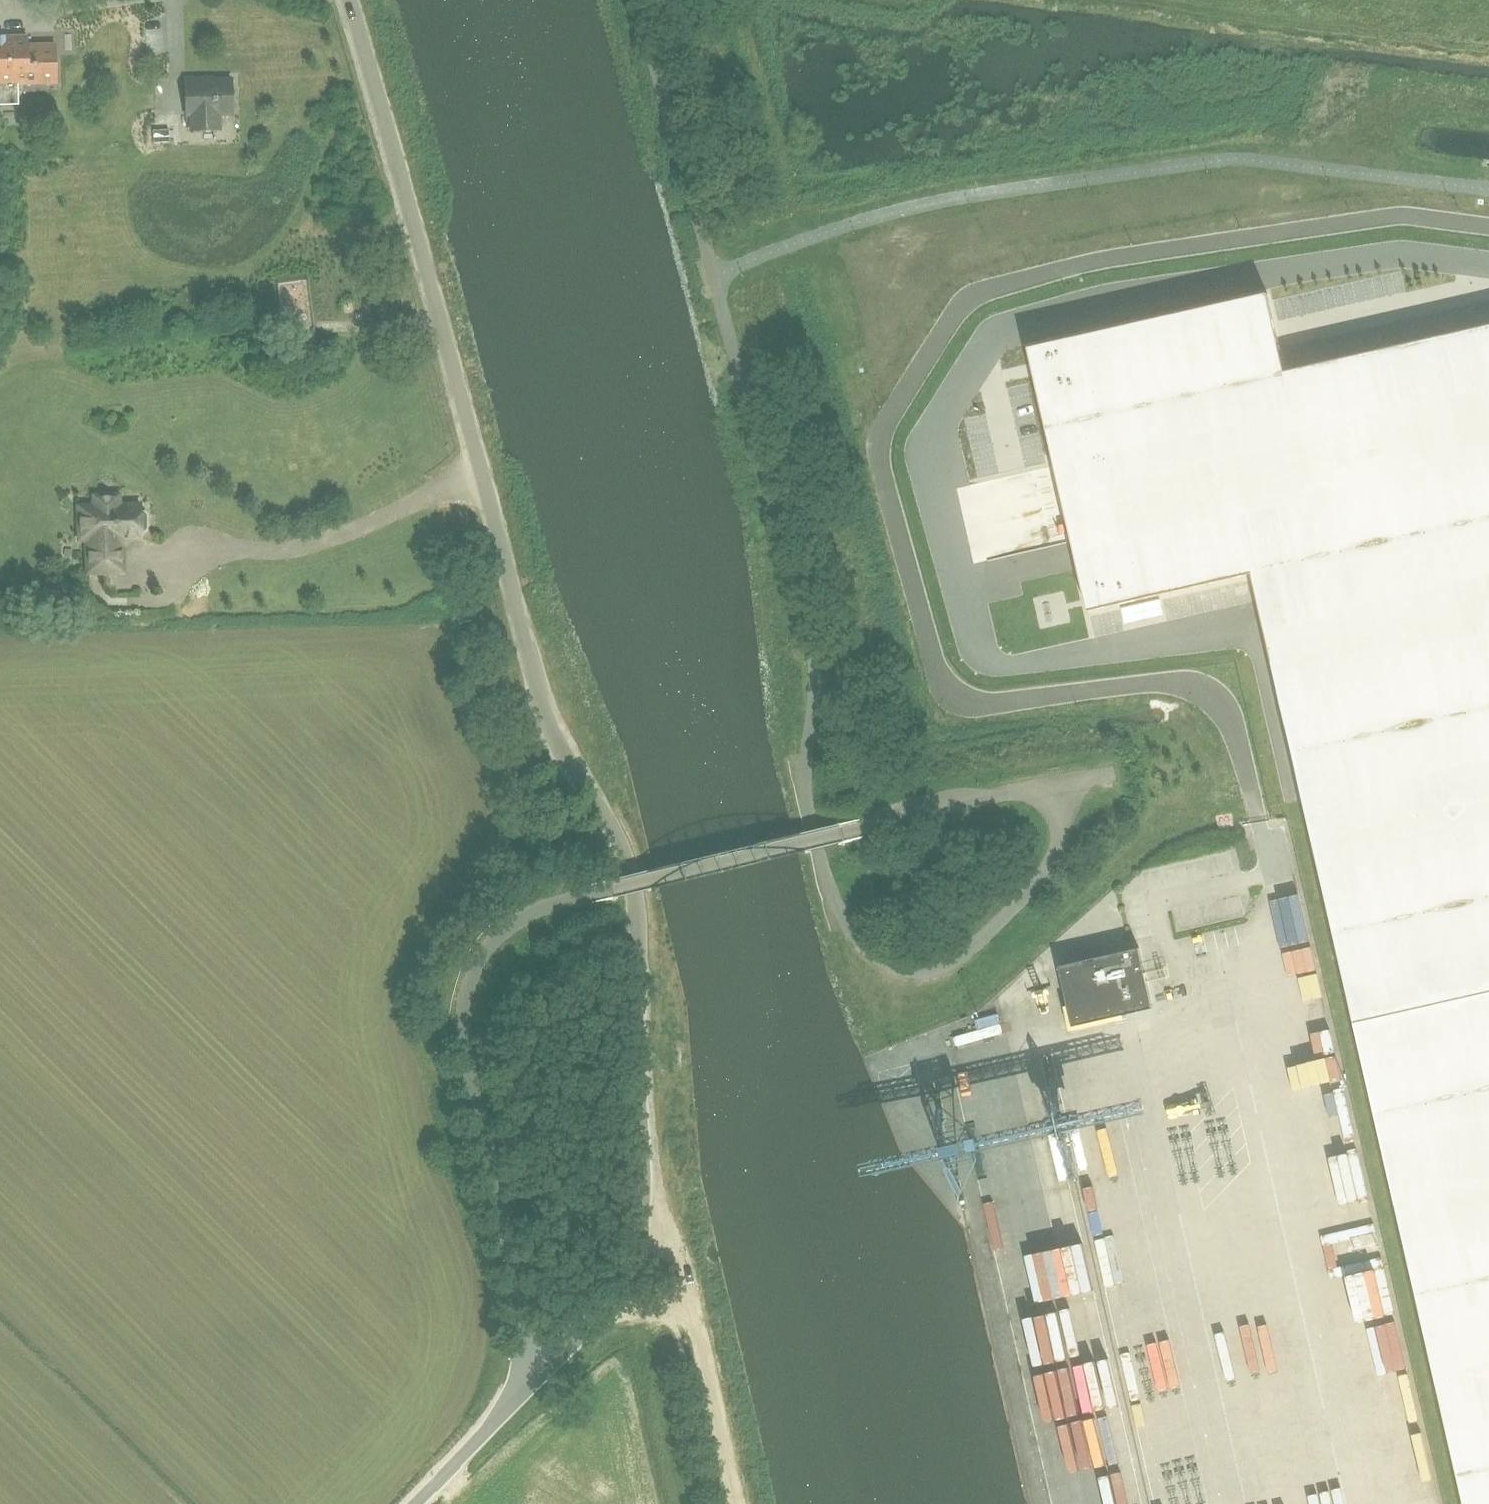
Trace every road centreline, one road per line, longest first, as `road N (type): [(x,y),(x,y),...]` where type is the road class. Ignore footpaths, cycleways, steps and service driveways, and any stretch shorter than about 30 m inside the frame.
road 1 (unclassified): [(541,1375),(607,1308),(639,1237),(636,889),(562,755),(539,689),(348,0)]
road 2 (unclassified): [(541,1375),(463,1038),(466,994),(489,947),(554,902),(1057,783)]
road 3 (unclassified): [(907,970),(854,934),(820,863),(808,806),(814,658),(633,0)]
road 4 (unclassified): [(907,970),(960,956),(1037,881),(1061,825),(1057,783)]
road 5 (track): [(676,1308),(697,1326),(738,1503)]
road 6 (unclassified): [(414,1503),(541,1375)]
road 7 (track): [(676,1308),(669,1250),(644,1182)]

